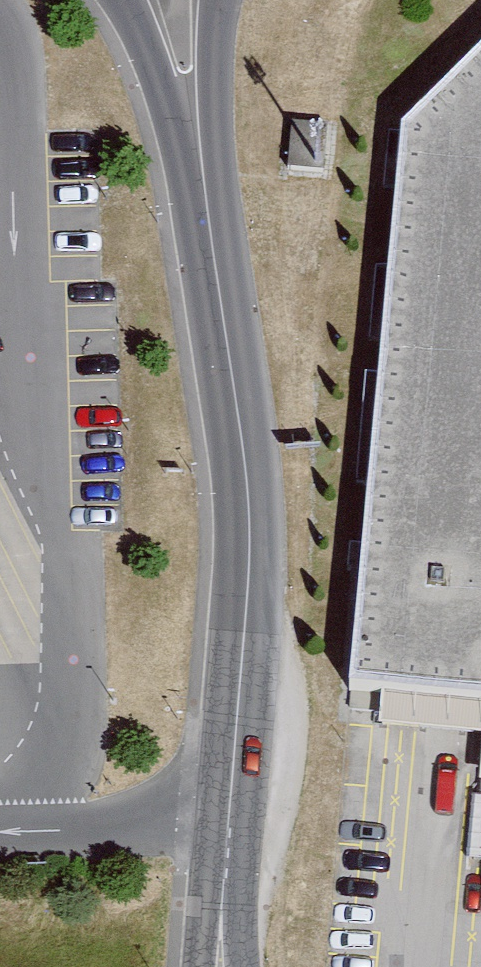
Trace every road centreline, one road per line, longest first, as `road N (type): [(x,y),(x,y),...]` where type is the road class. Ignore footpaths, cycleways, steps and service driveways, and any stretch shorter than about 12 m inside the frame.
road 1 (tertiary): [(198,153),(244,462),(246,583),(222,895)]
road 2 (tertiary): [(128,0),(198,153)]
road 3 (tertiary): [(198,153),(219,0)]

